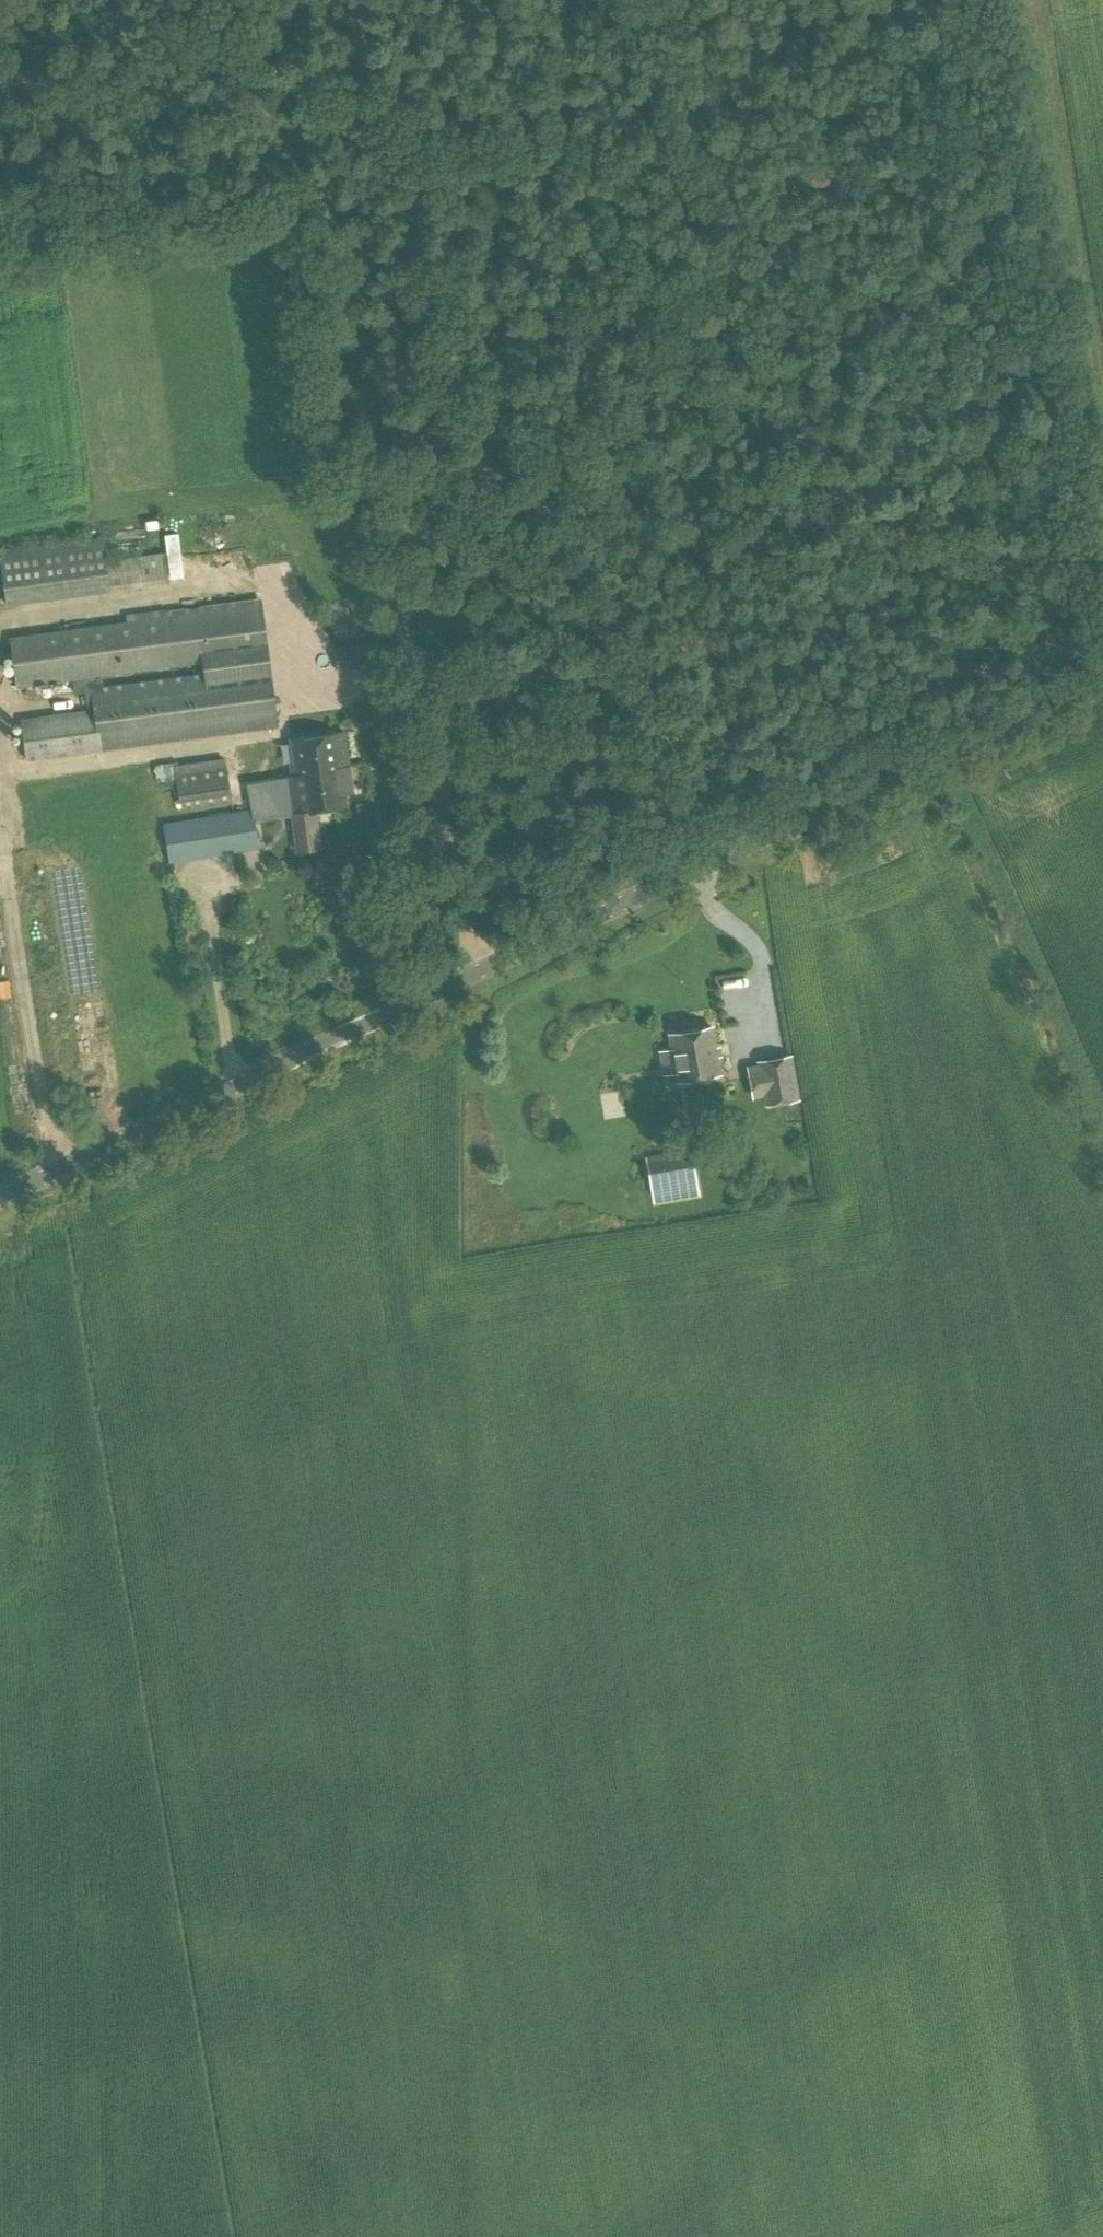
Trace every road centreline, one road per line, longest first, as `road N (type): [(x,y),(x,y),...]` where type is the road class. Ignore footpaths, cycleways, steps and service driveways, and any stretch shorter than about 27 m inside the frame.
road 1 (tertiary): [(0,1198),(1102,681)]

